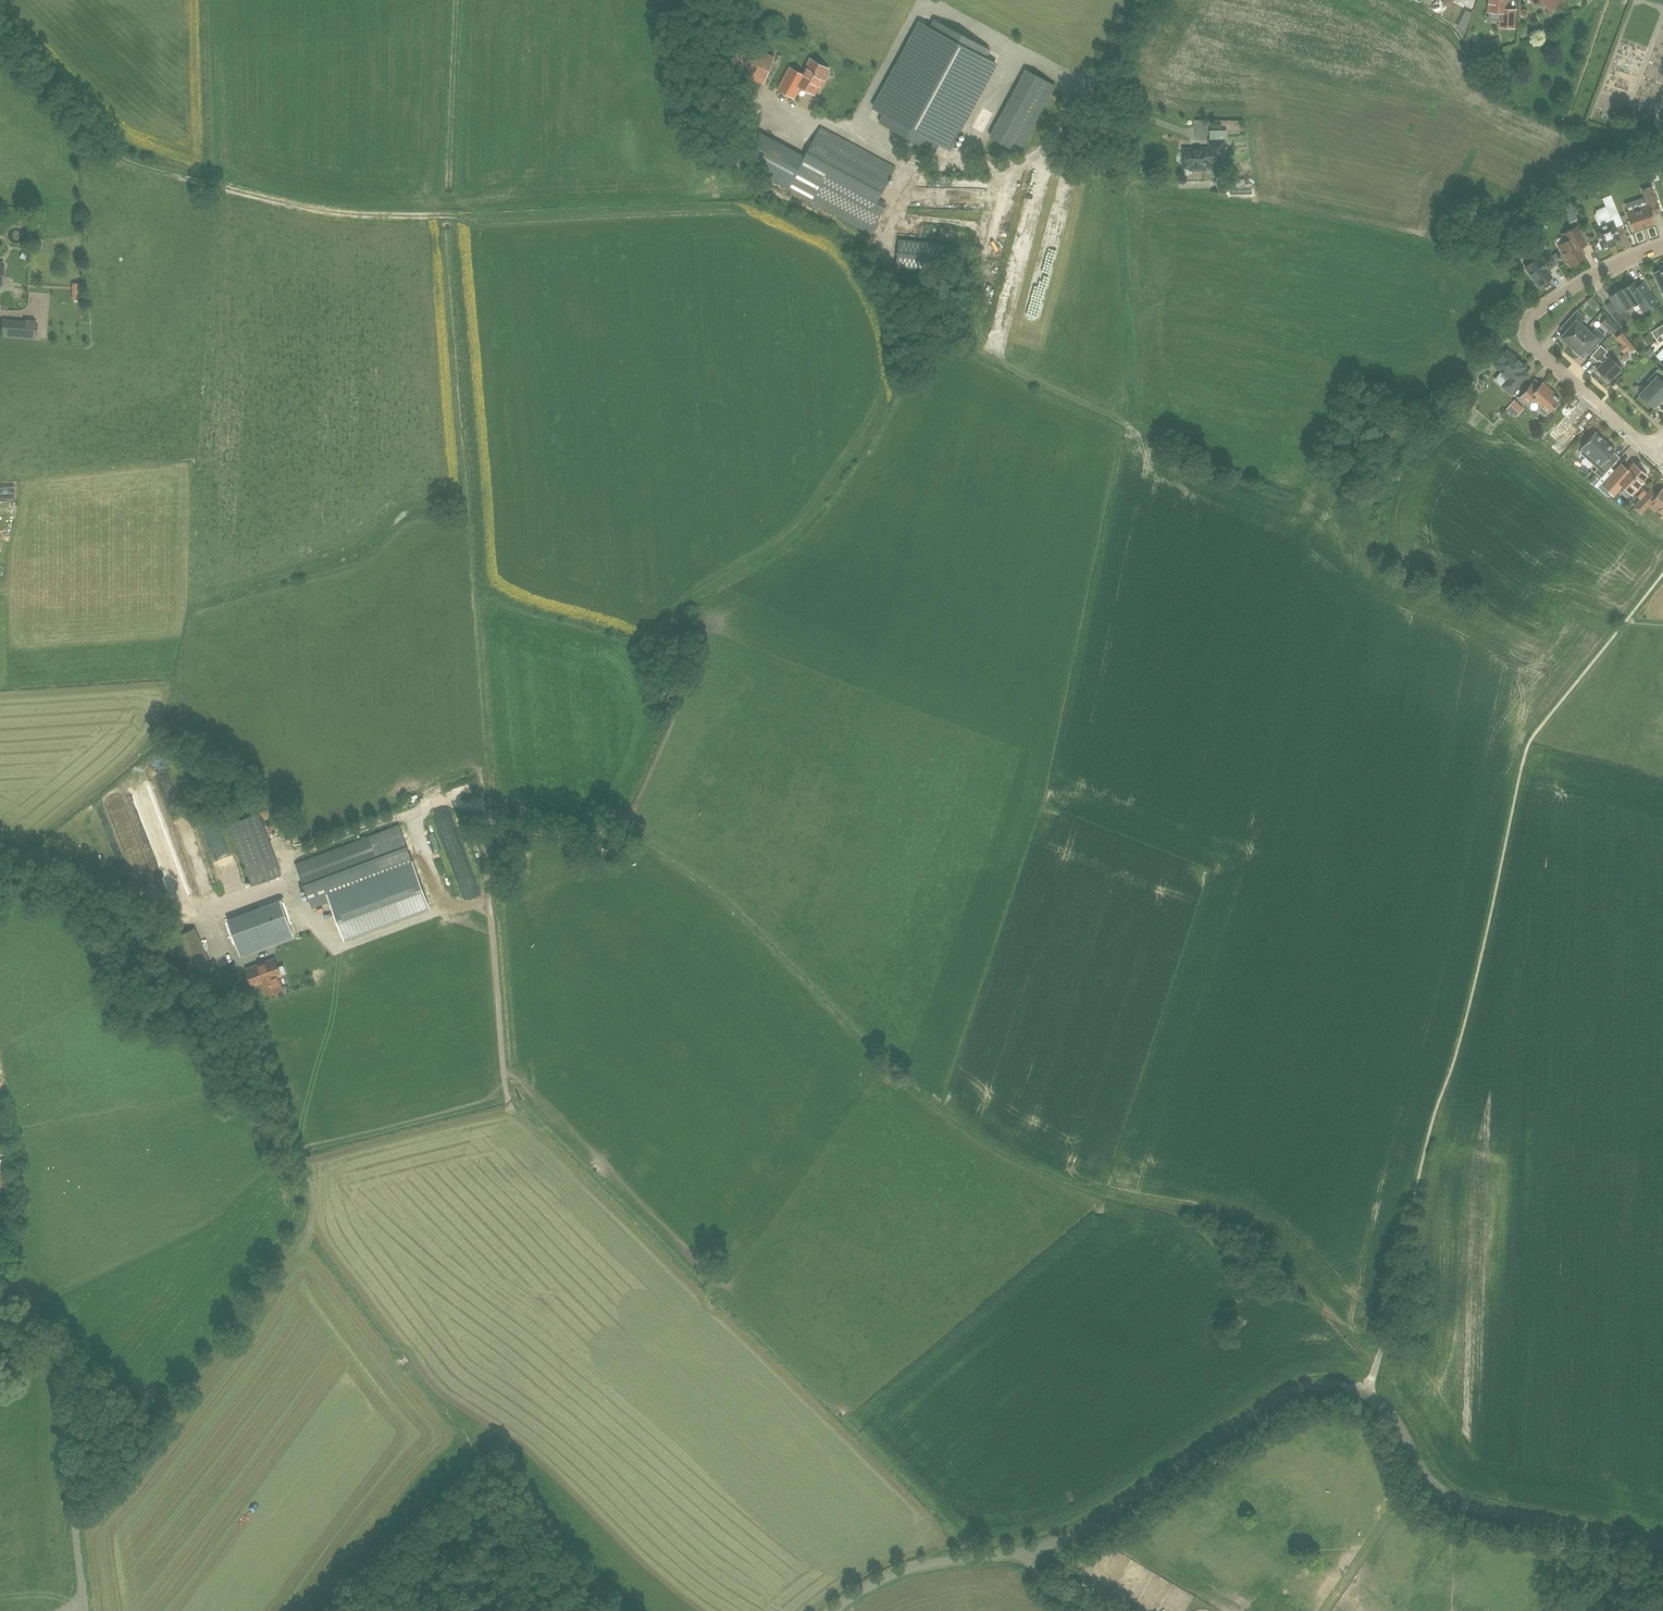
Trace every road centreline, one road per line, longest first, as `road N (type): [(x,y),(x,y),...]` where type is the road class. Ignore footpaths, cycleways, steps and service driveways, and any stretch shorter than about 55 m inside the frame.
road 1 (unclassified): [(838,1610),(890,1576),(1056,1542),(1308,1388),(1369,1394)]
road 2 (track): [(478,229),(456,216),(297,207),(145,165),(116,152),(0,37)]
road 3 (unclassified): [(84,1610),(55,1370),(28,1304),(0,1264)]
road 4 (residential): [(1646,449),(1526,331),(1532,315),(1561,295),(1662,245)]
road 5 (unclassified): [(1592,1530),(1443,1492),(1395,1418),(1369,1394)]
road 6 (unclassified): [(1030,163),(1098,76),(1141,0)]

